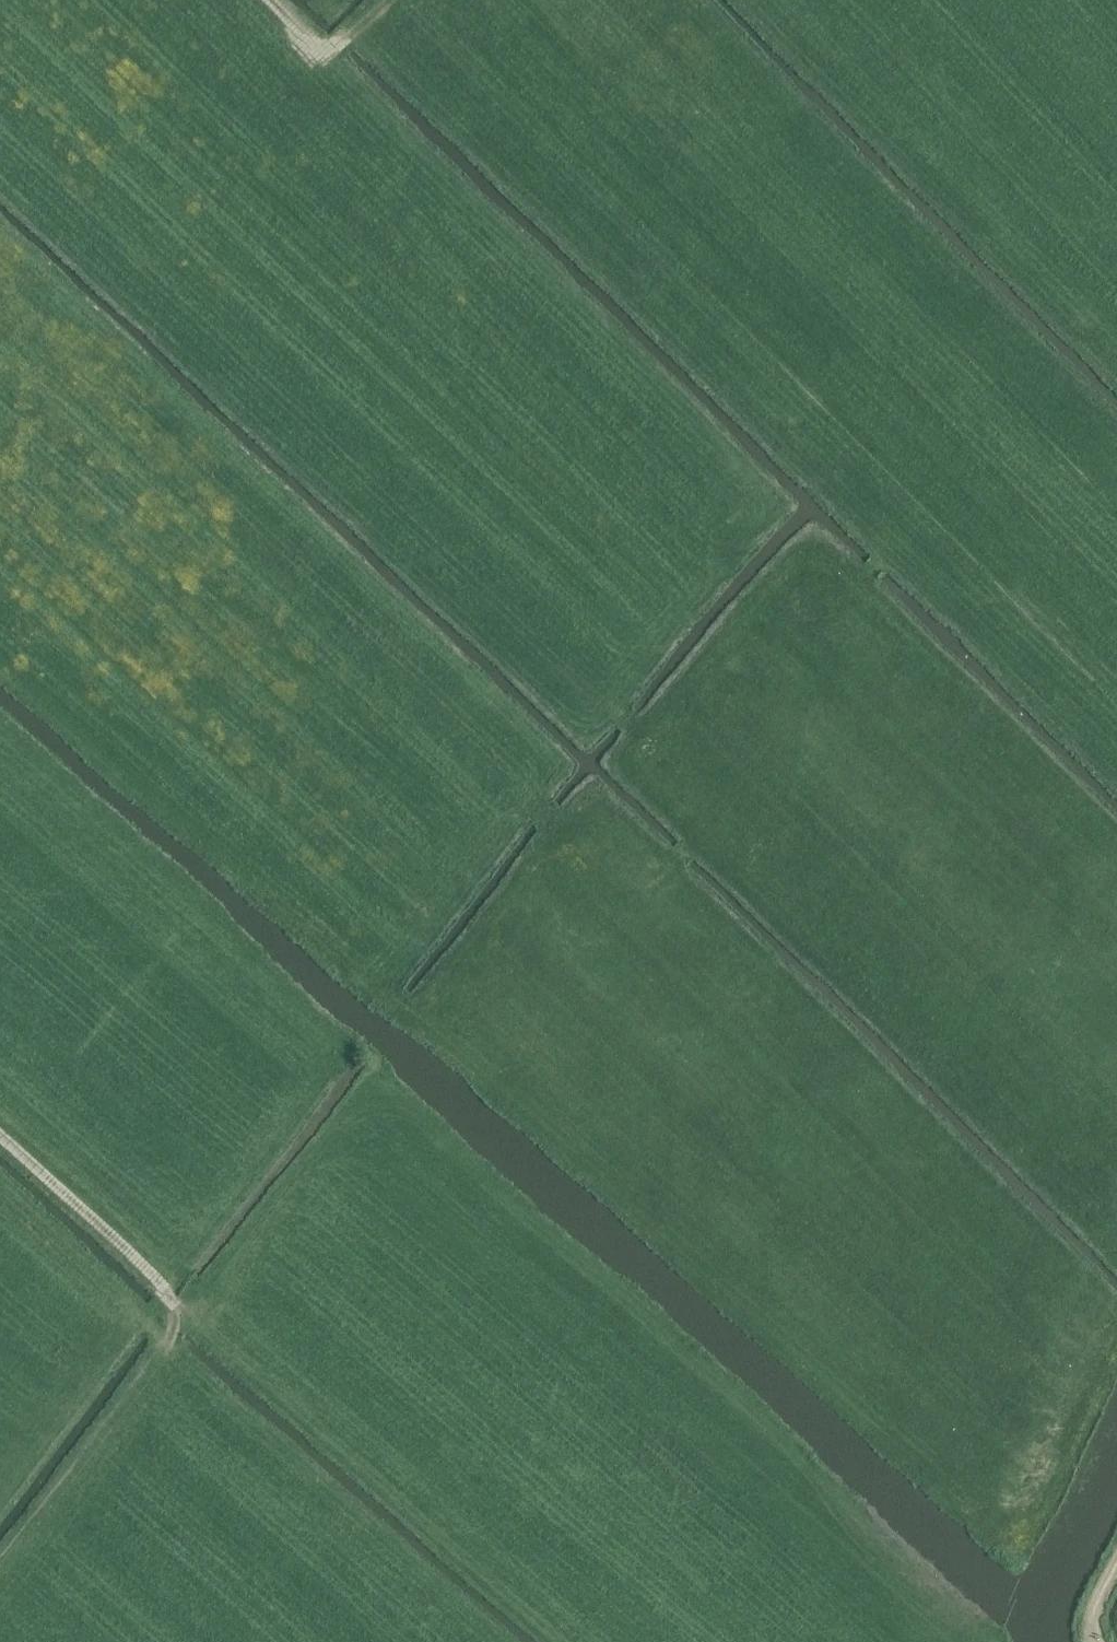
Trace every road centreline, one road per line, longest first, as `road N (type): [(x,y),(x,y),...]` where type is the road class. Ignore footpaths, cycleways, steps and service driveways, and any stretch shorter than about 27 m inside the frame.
road 1 (track): [(168,1289),(0,1138)]

